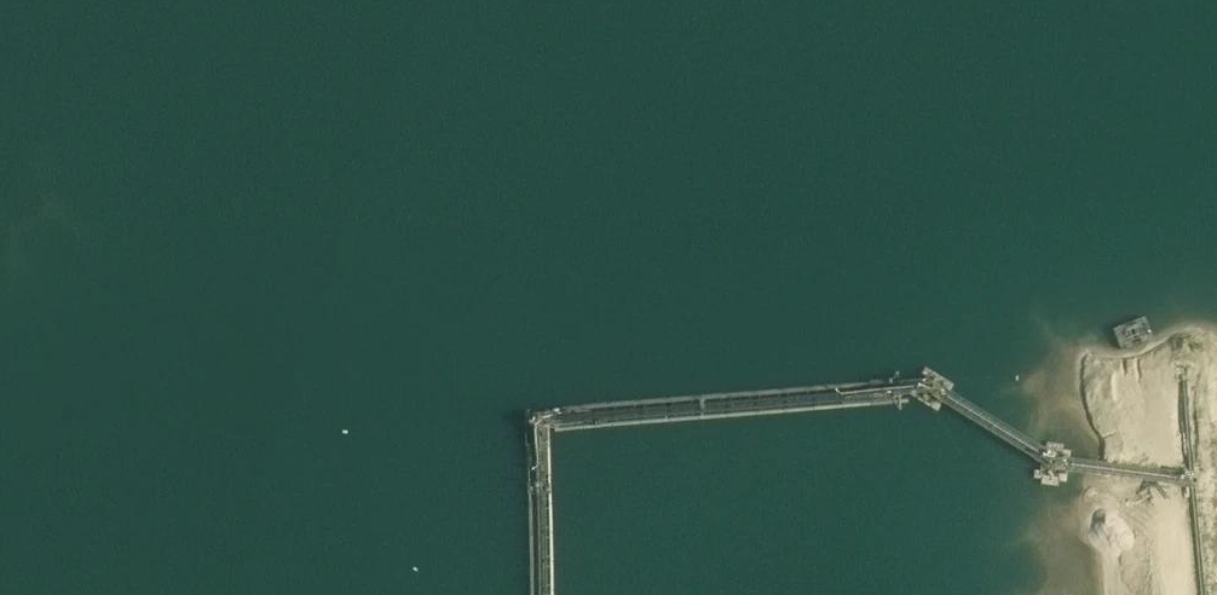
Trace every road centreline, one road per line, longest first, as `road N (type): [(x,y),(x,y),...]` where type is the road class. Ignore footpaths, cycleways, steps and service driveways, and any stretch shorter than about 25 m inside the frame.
road 1 (track): [(1177,594),(1127,0)]

